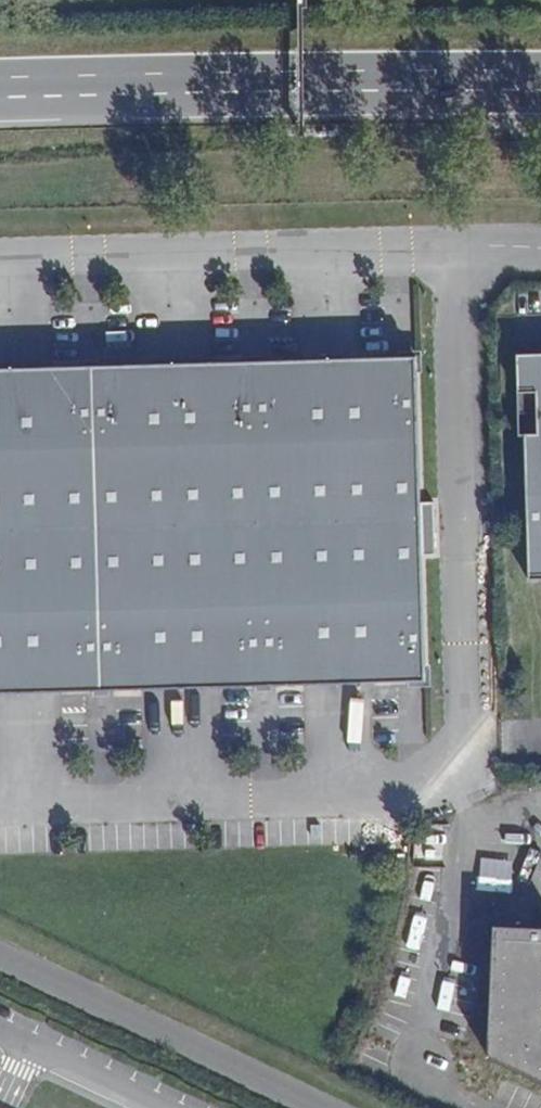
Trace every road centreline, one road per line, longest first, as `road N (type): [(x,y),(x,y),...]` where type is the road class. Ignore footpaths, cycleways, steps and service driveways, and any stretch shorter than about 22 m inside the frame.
road 1 (unclassified): [(540,251),(0,262)]
road 2 (trunk): [(104,77),(540,83)]

